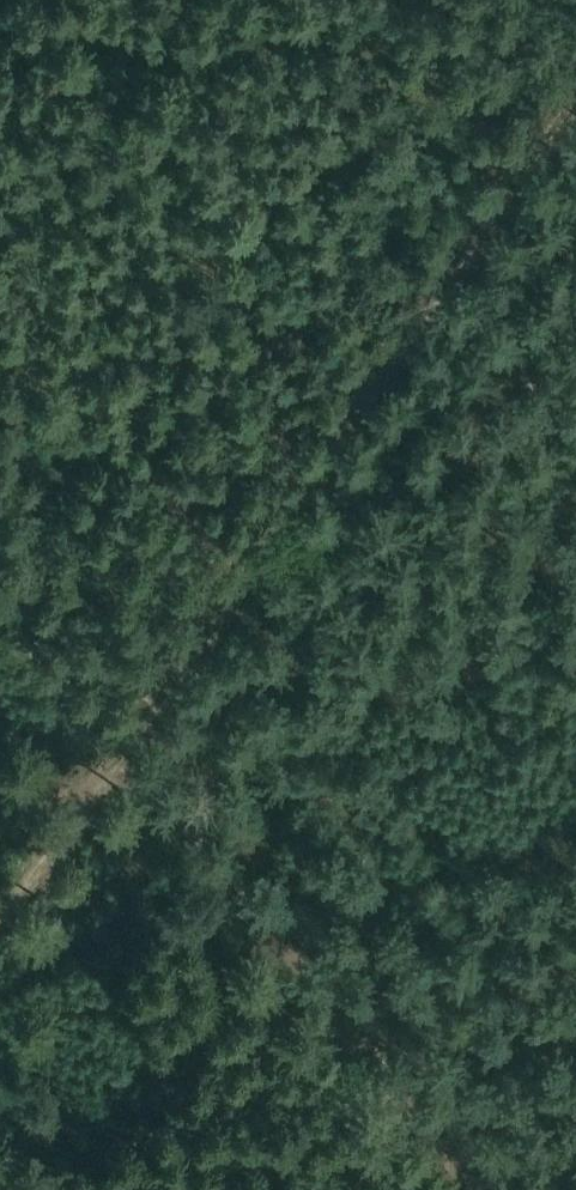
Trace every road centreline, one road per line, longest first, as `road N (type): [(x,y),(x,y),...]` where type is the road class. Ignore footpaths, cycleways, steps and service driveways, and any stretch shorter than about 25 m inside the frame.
road 1 (track): [(139,735),(416,321)]
road 2 (track): [(575,85),(416,321)]
road 3 (track): [(139,735),(0,912)]
road 4 (track): [(0,590),(139,735)]

